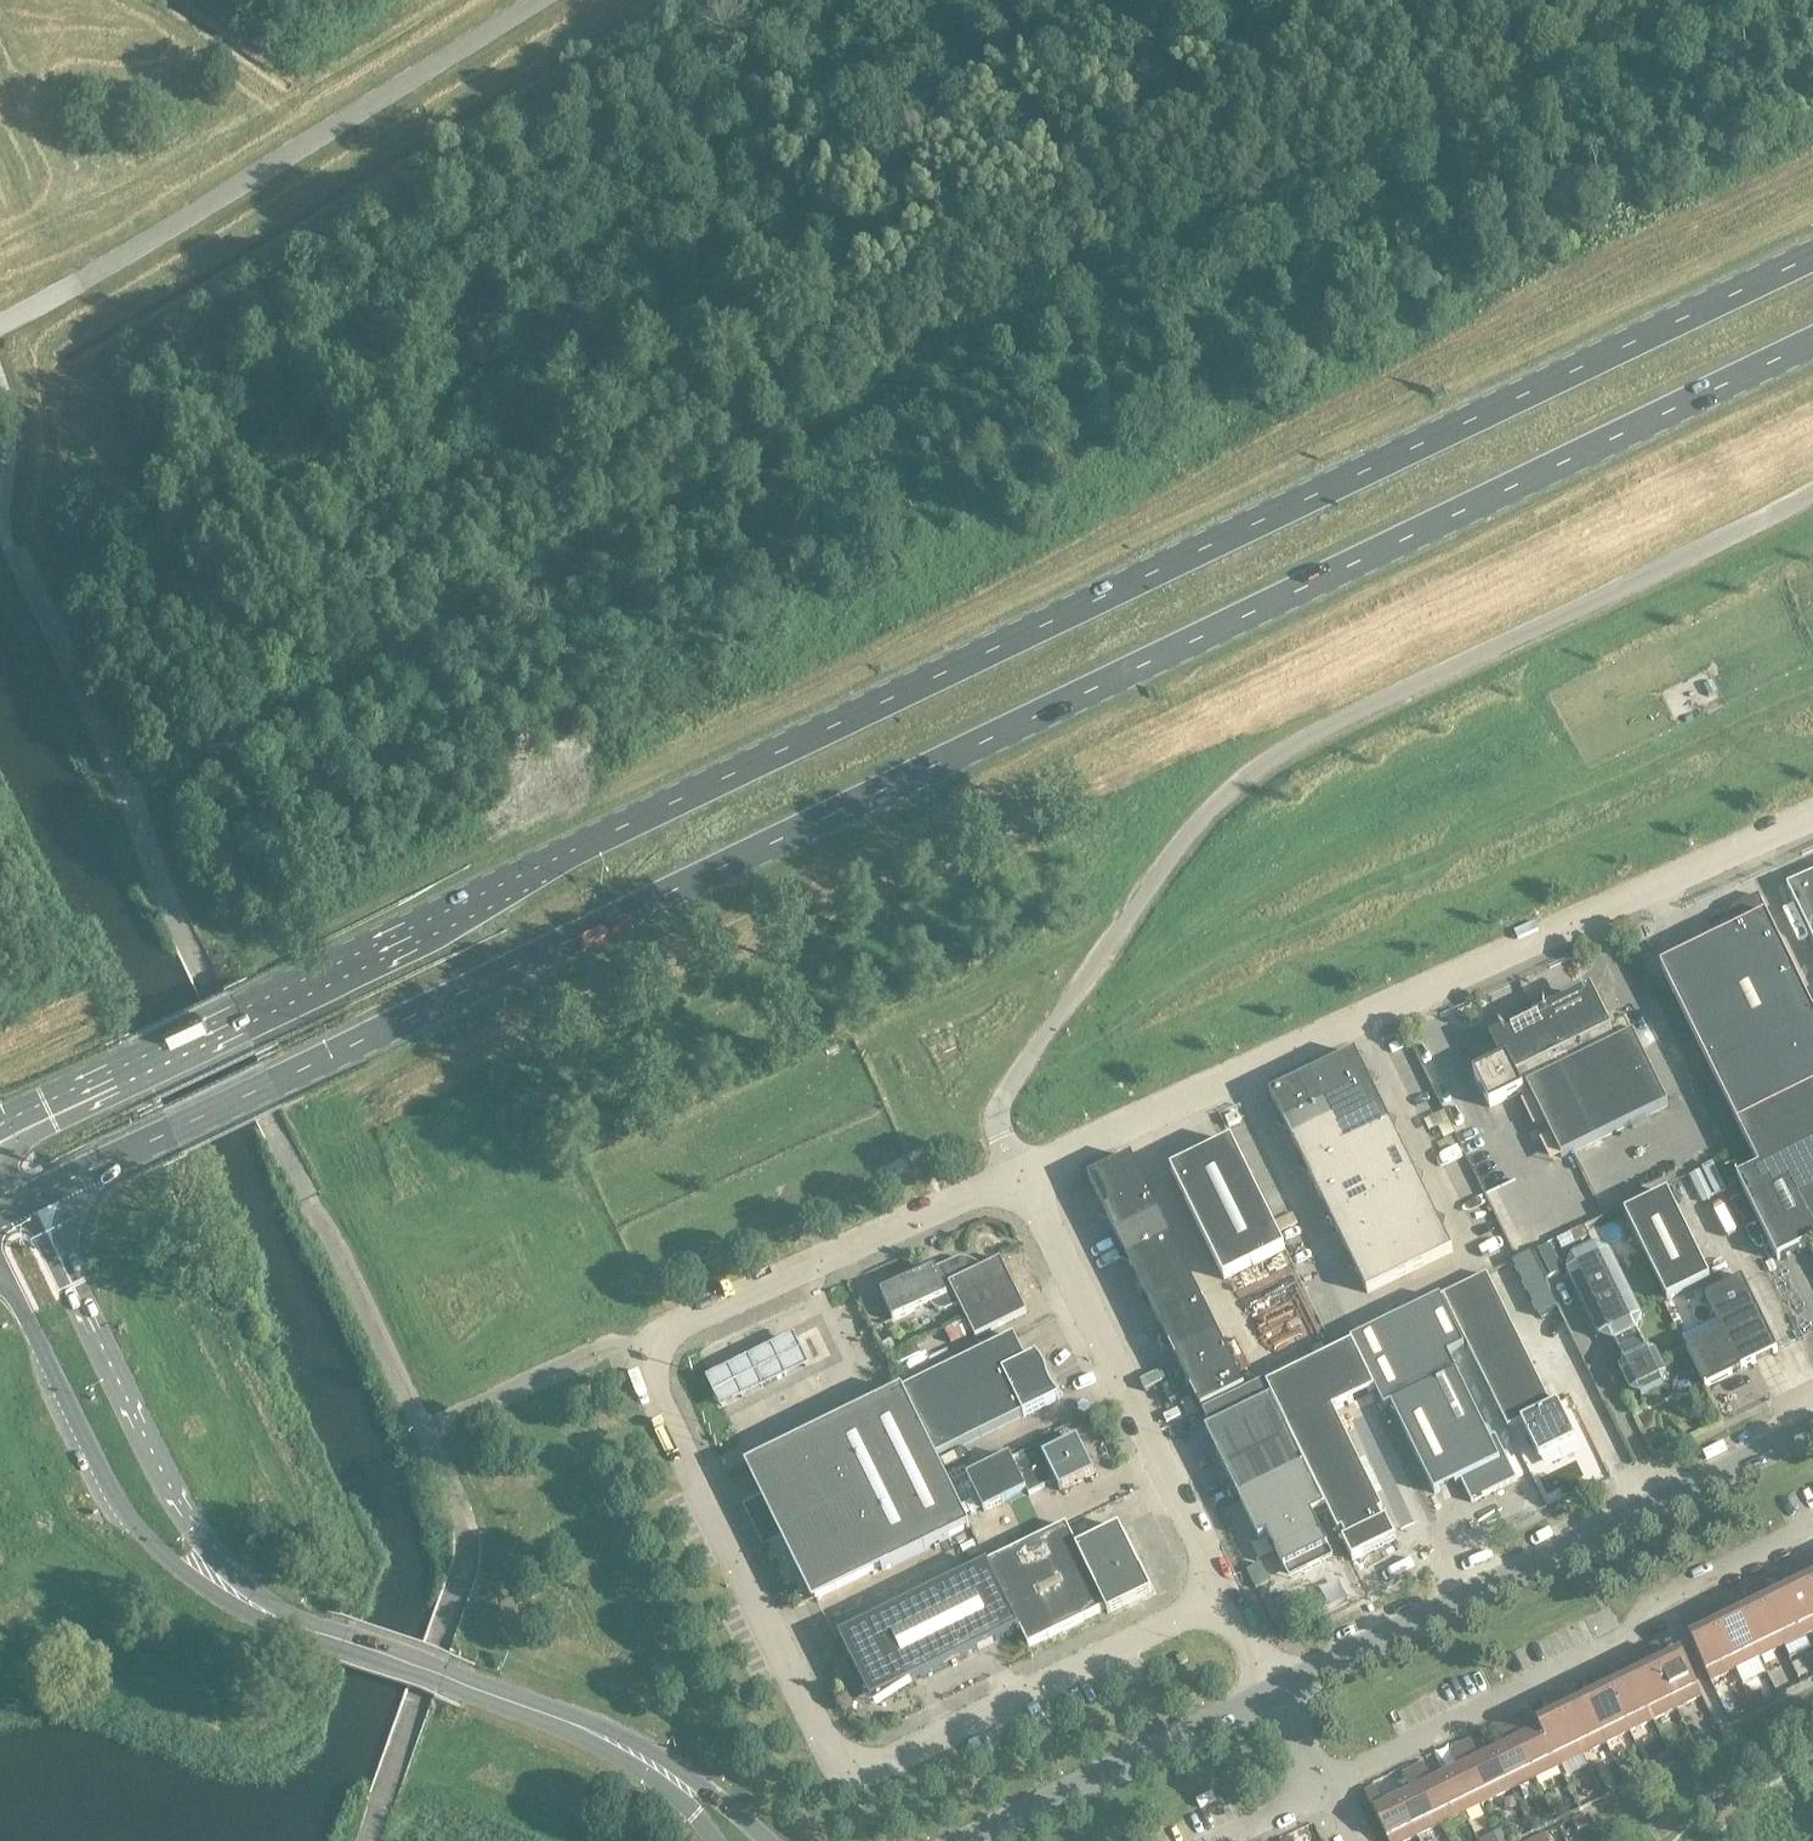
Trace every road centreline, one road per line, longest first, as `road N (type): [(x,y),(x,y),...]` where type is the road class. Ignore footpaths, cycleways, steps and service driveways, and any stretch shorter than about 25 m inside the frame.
road 1 (trunk): [(1812,250),(0,1124)]
road 2 (trunk): [(20,1198),(1812,346)]
road 3 (unclassified): [(1016,1173),(671,1334),(653,1355),(654,1380),(829,1747),(856,1765),(887,1763),(1221,1596)]
road 4 (unclassified): [(1016,1173),(1000,1111),(1014,1081),(1173,847),(1242,775),(1326,723),(1812,489)]
road 5 (unclassified): [(1812,813),(1016,1173)]
road 6 (unclassified): [(0,326),(387,101),(541,0)]
road 7 (unclassified): [(1269,1692),(1812,1426)]
road 8 (residential): [(1316,1786),(1641,1635),(1662,1601),(1812,1525)]
road 9 (unclassified): [(282,1621),(183,1523),(71,1285),(20,1198)]
road 10 (unclassified): [(0,1266),(108,1497),(135,1535),(175,1570),(282,1621)]
road 11 (unclassified): [(1016,1173),(1221,1596)]
road 12 (unclassified): [(966,1840),(1269,1692)]
road 13 (unclassified): [(282,1621),(595,1733)]
road 14 (unclassified): [(766,1840),(682,1775),(595,1733)]
road 15 (unclassified): [(595,1733),(680,1795),(712,1840)]
road 16 (residential): [(1200,1840),(1316,1786)]

